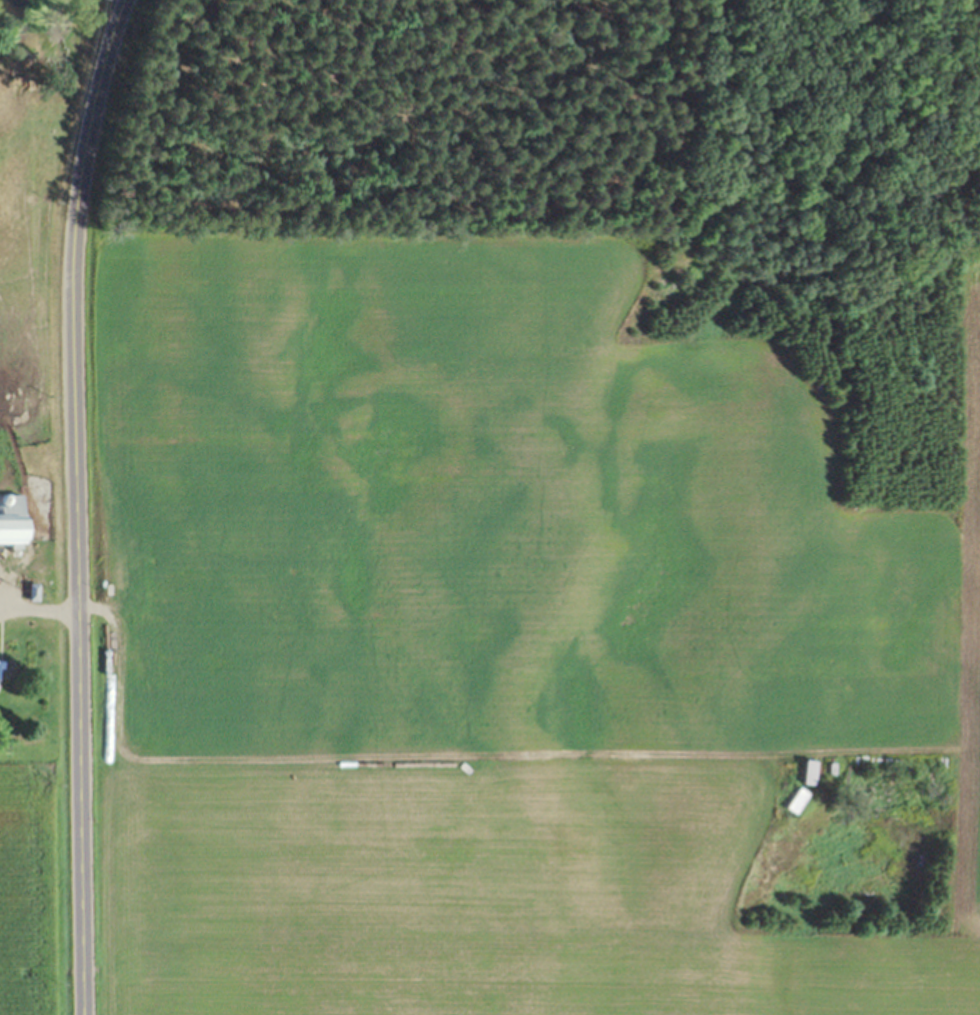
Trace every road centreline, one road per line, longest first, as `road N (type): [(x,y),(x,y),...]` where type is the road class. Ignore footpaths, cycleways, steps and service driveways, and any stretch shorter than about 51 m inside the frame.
road 1 (tertiary): [(83,1014),(82,232),(94,101),(123,0)]
road 2 (residential): [(944,0),(891,265)]

